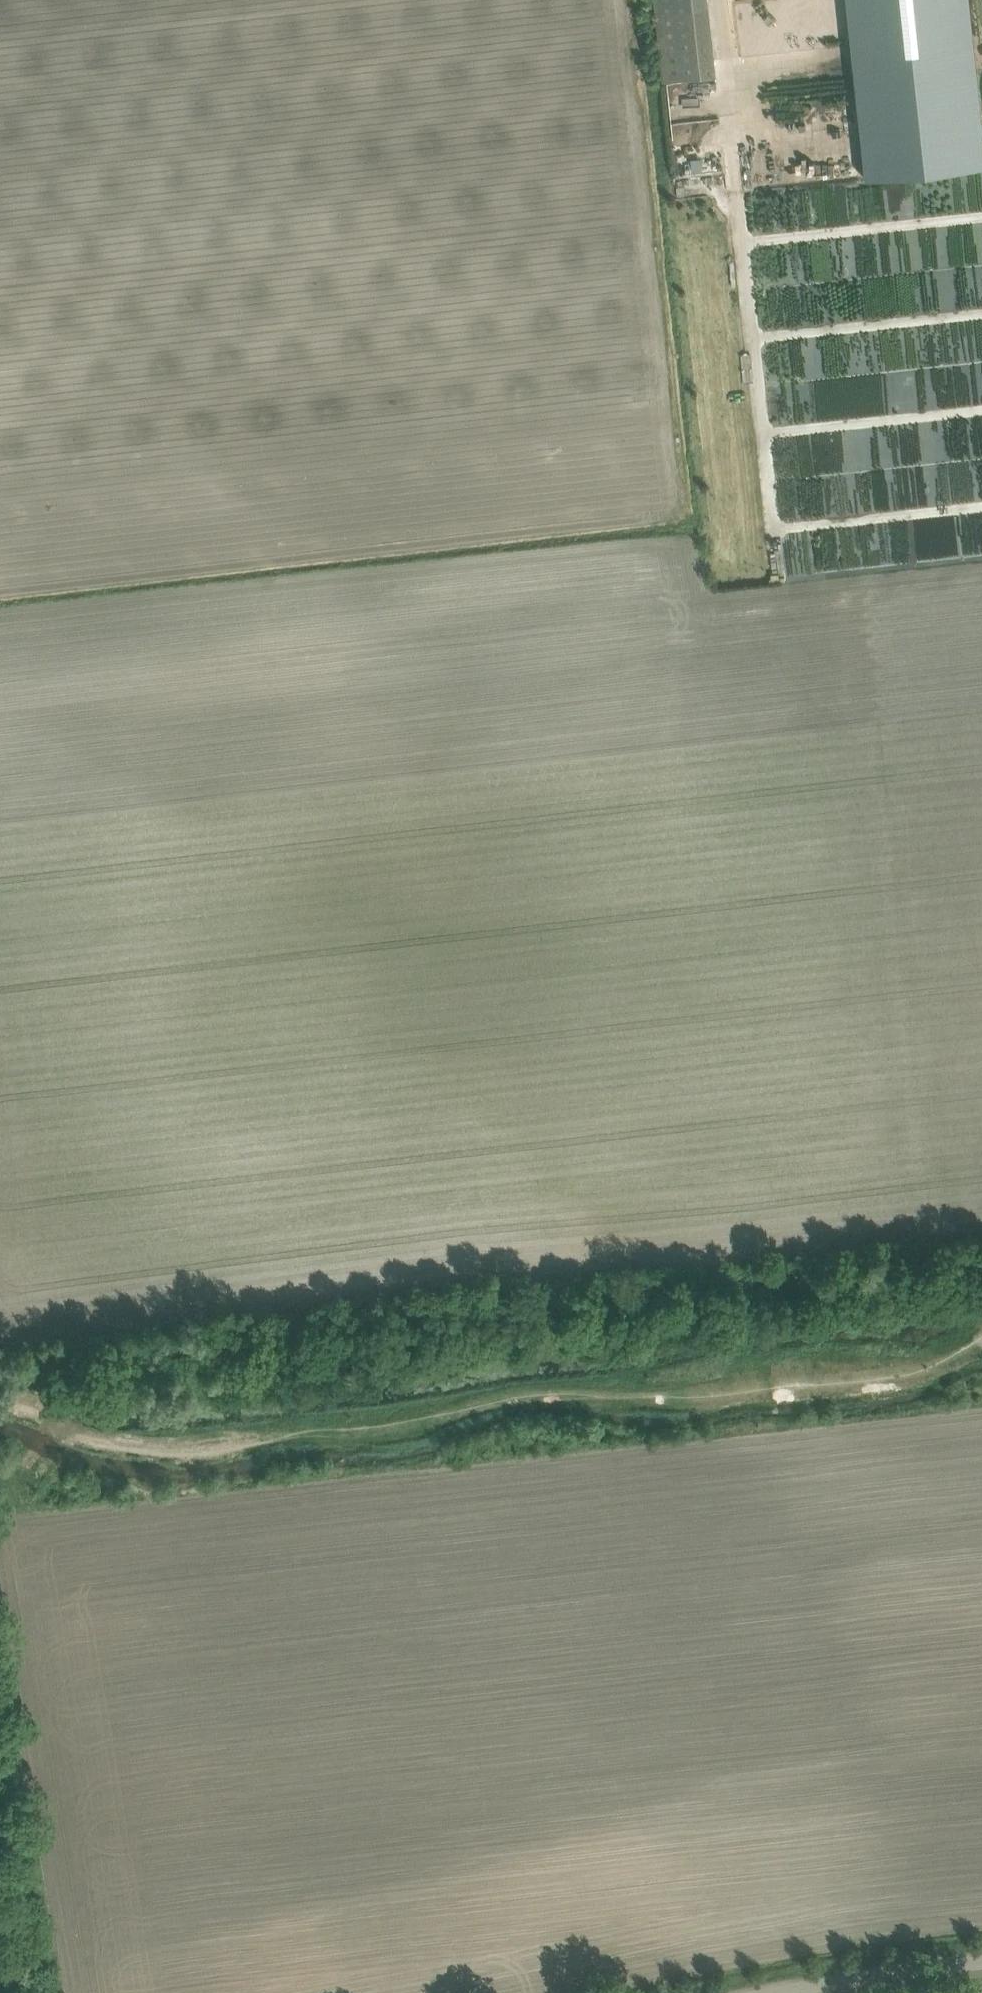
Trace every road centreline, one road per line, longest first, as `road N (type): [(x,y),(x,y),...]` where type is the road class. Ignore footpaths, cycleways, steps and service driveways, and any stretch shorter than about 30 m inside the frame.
road 1 (track): [(981,1340),(928,1367),(815,1385),(653,1400),(528,1398),(473,1406),(411,1432),(293,1431),(172,1448),(74,1436),(41,1409),(0,1399)]
road 2 (unclassified): [(780,1992),(981,1963)]

